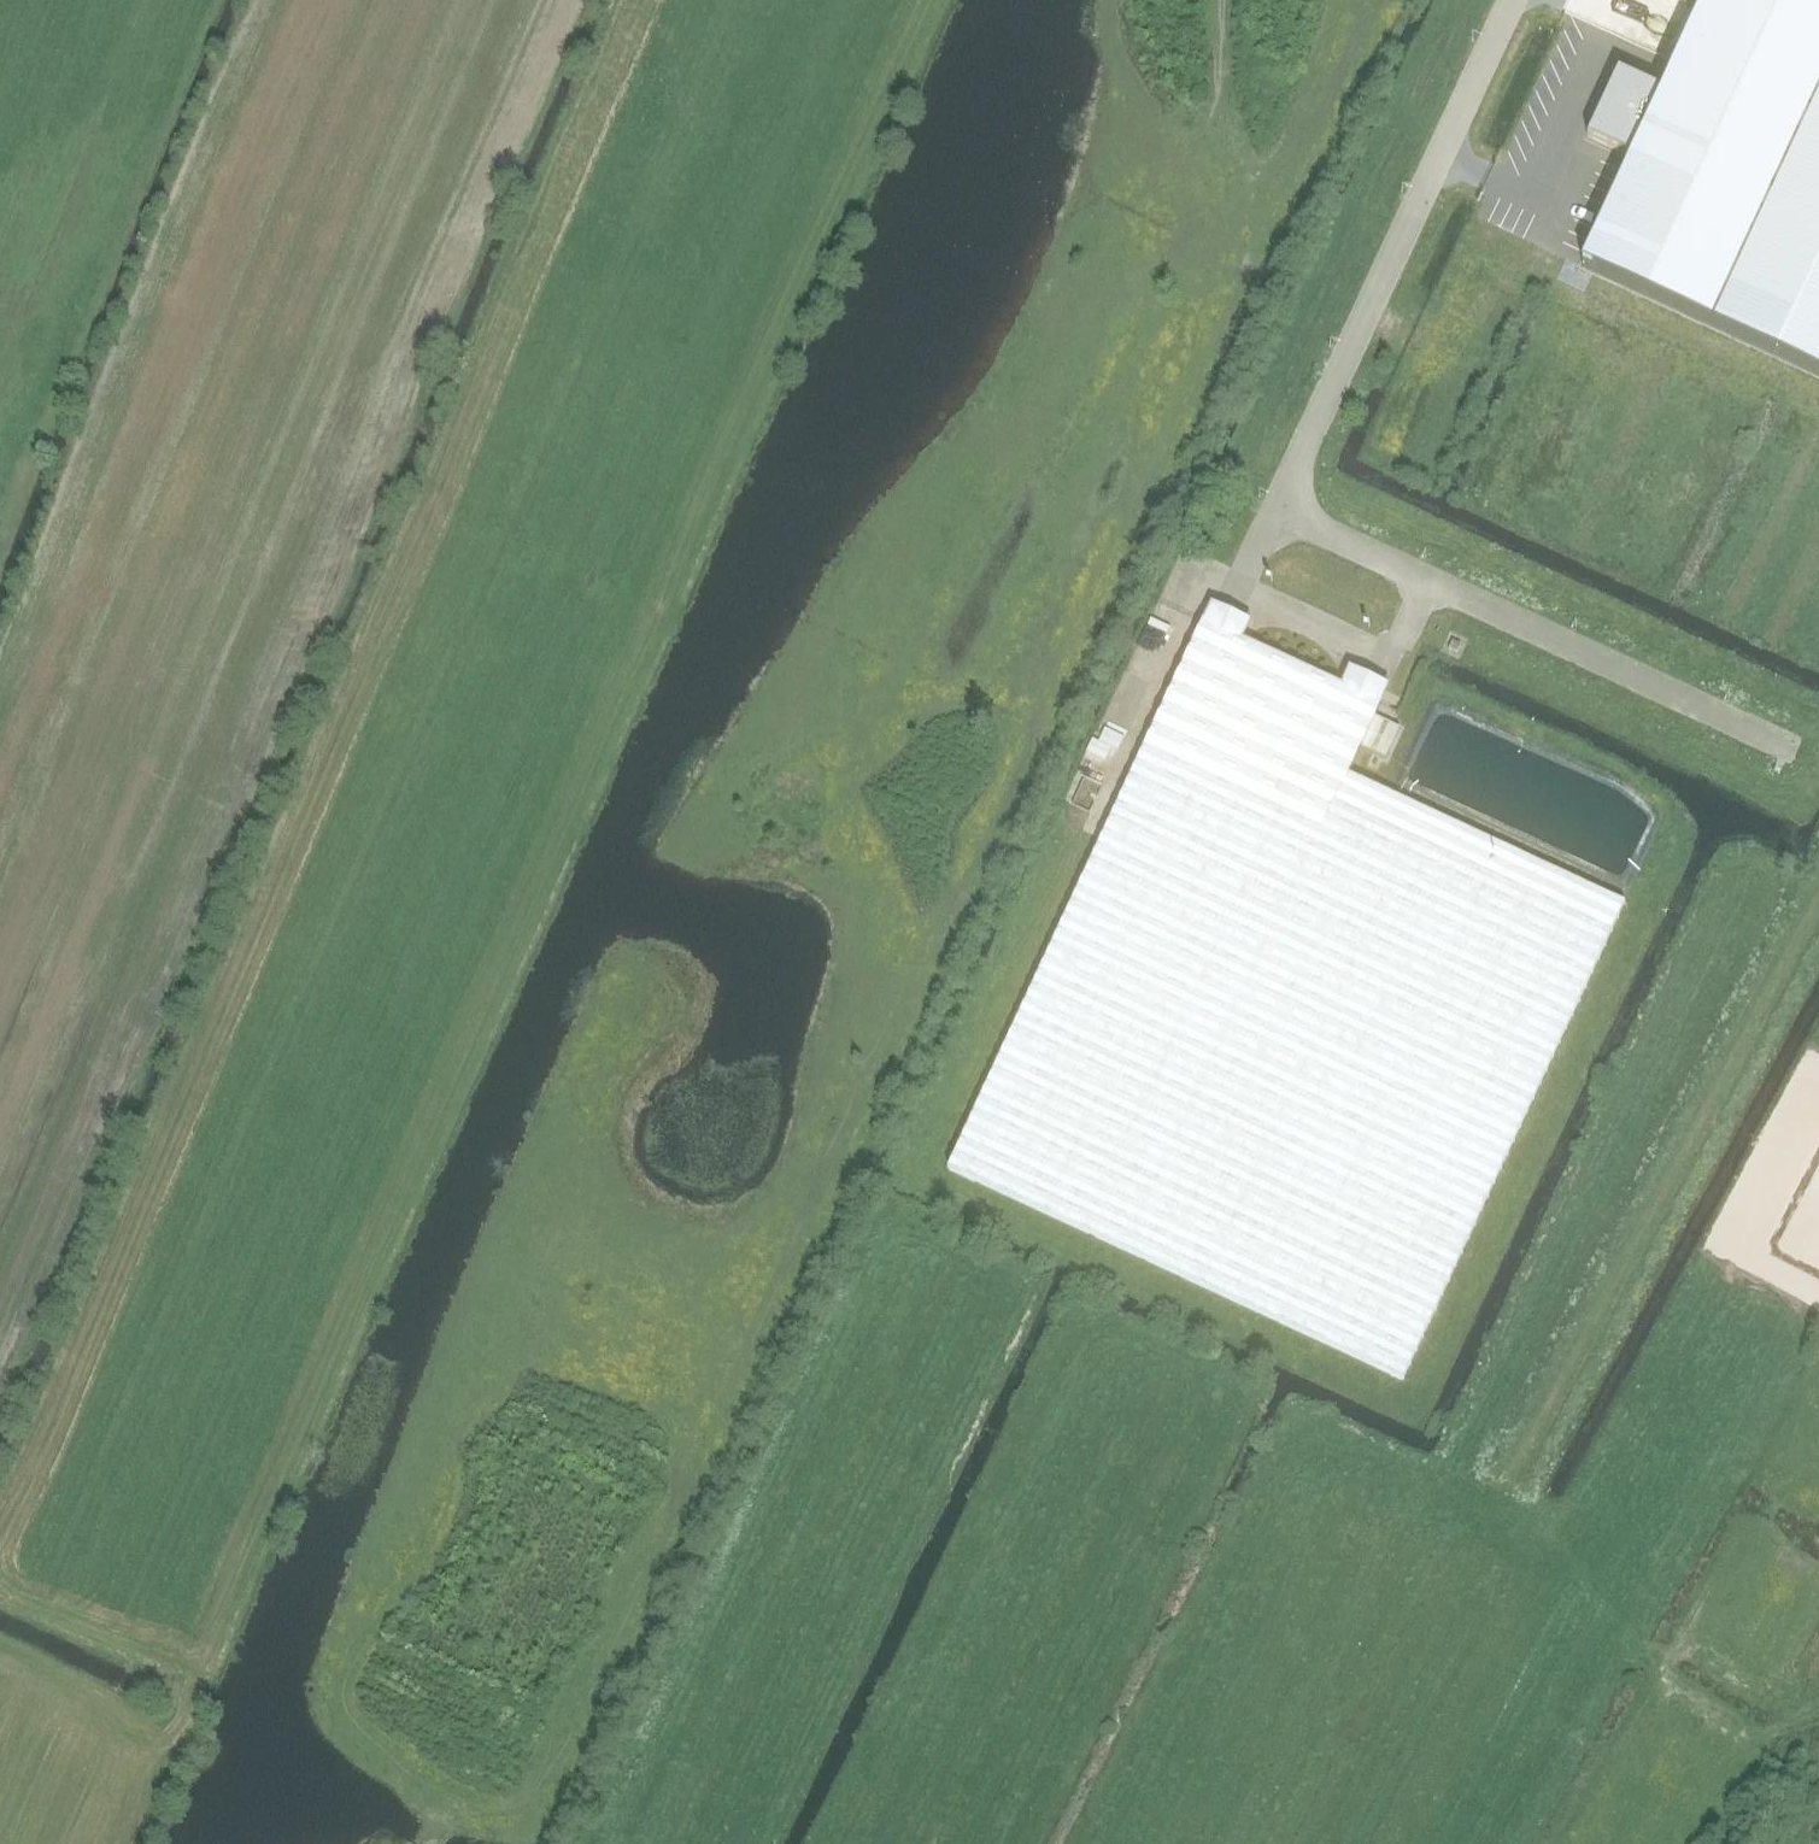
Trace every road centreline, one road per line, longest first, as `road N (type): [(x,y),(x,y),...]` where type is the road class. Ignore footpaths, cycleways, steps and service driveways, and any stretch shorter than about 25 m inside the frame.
road 1 (unclassified): [(1510,0),(1281,509),(1785,745)]

